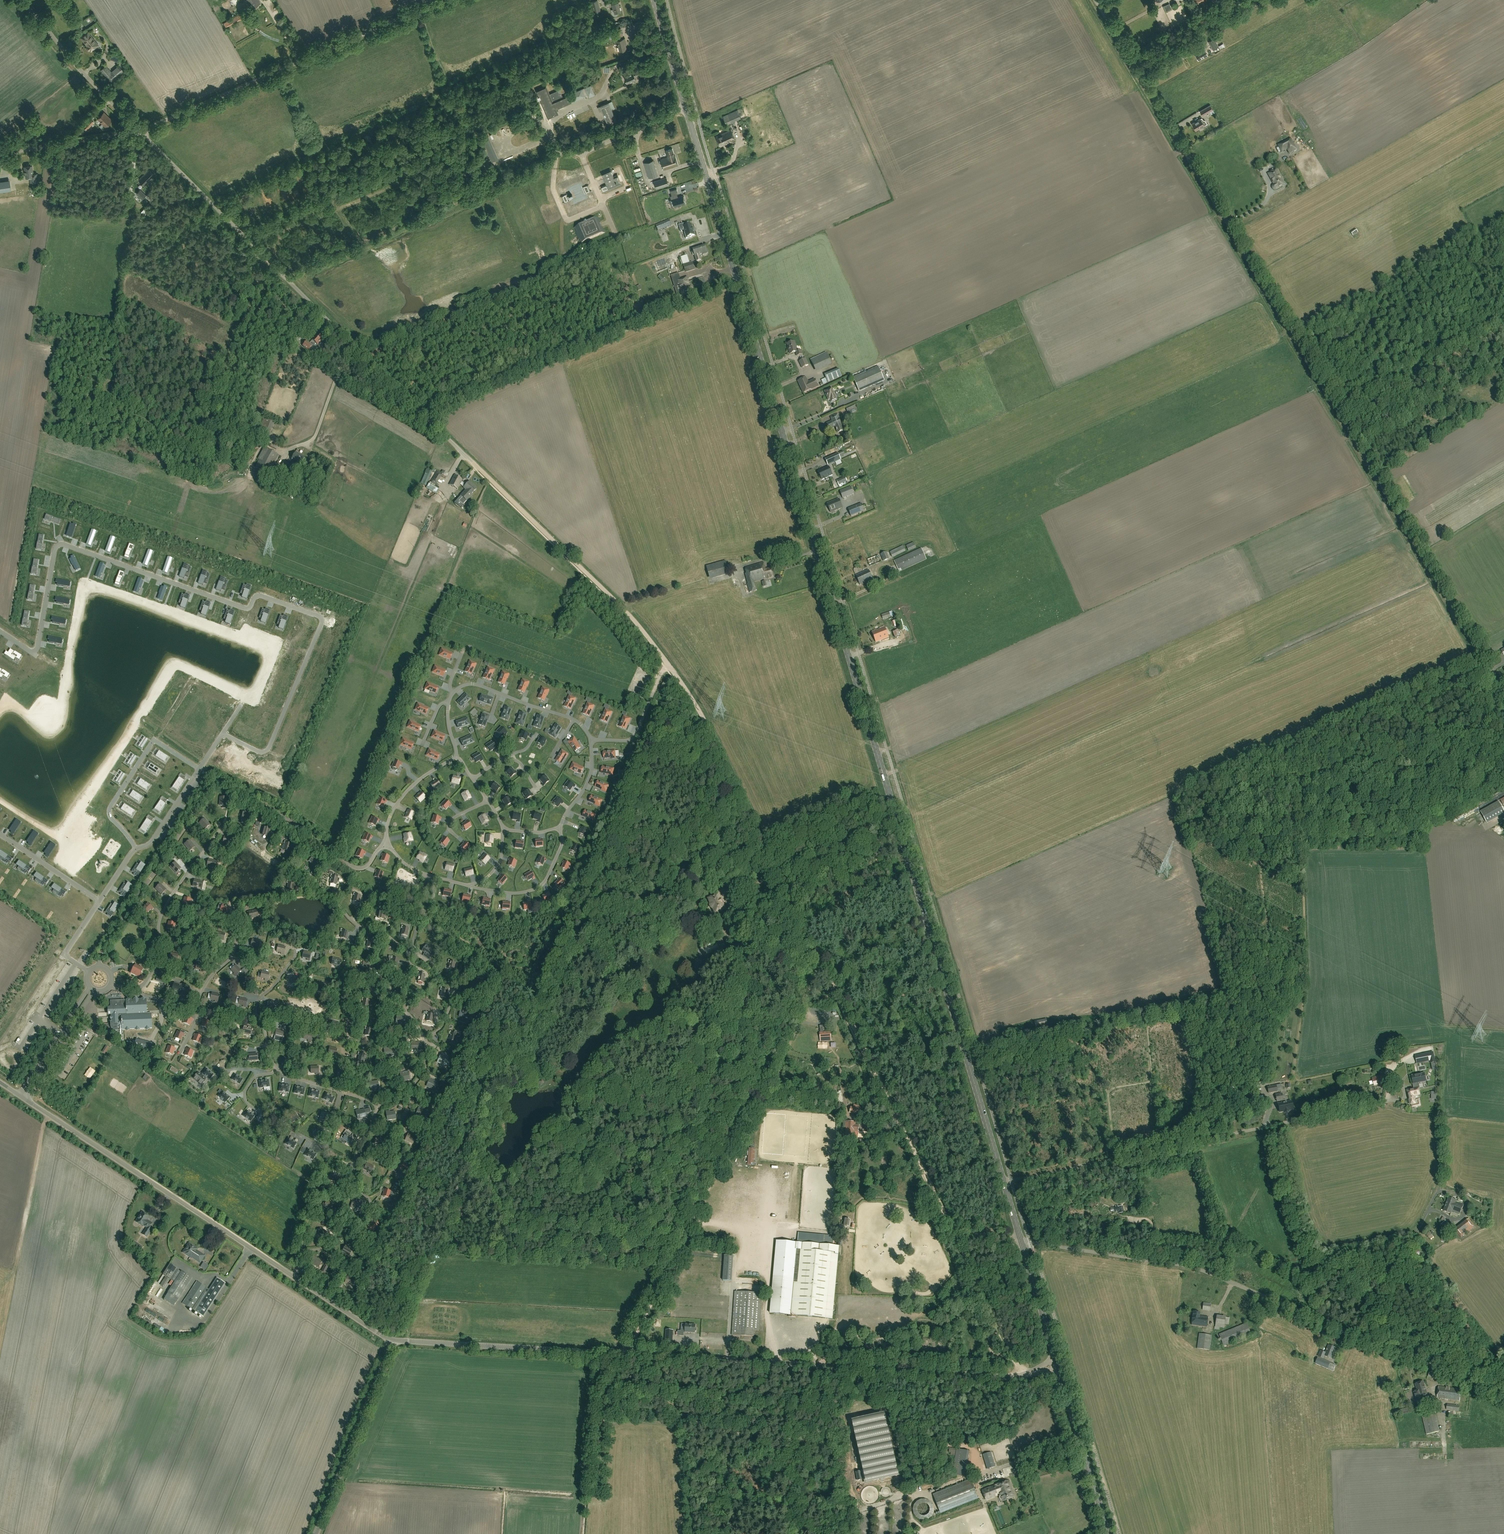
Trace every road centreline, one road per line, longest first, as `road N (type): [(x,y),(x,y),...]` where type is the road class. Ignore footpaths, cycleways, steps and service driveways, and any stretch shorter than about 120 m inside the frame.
road 1 (secondary): [(1021,1242),(654,0)]
road 2 (unclassified): [(1503,693),(1096,0)]
road 3 (unclassified): [(1013,1377),(393,1341)]
road 4 (unclassified): [(1503,1395),(1195,1269),(1021,1242)]
road 5 (unclassified): [(472,461),(139,131)]
road 6 (track): [(1021,1376),(824,964)]
road 7 (unclassified): [(393,1341),(23,1098)]
road 8 (track): [(824,964),(630,1354)]
road 9 (track): [(824,964),(716,740),(668,662)]
road 10 (unclassified): [(139,131),(445,0)]
road 11 (track): [(668,662),(472,461)]
road 12 (unclassified): [(316,1533),(393,1341)]
road 13 (unclassified): [(139,131),(19,0)]
road 14 (secondary): [(1108,1533),(1059,1370)]
road 15 (track): [(300,1252),(341,1092)]
road 16 (track): [(903,1496),(880,1407),(848,1367)]
road 17 (unclassified): [(139,131),(0,155)]

